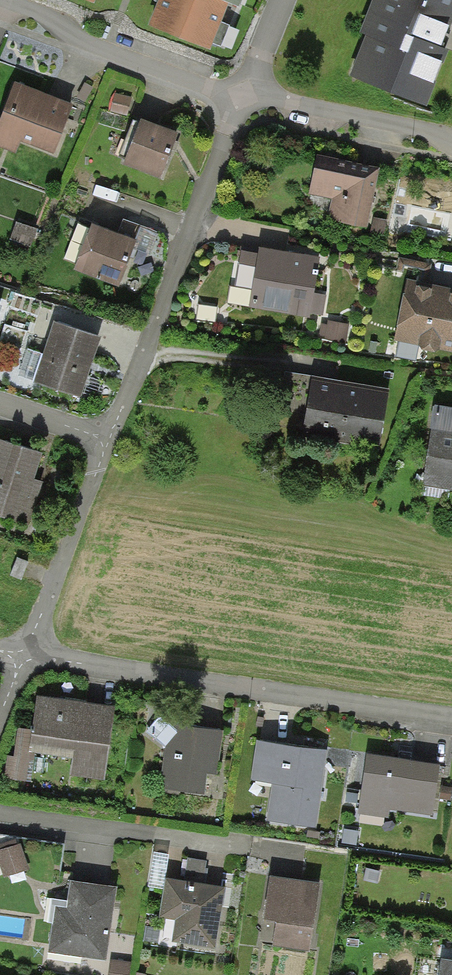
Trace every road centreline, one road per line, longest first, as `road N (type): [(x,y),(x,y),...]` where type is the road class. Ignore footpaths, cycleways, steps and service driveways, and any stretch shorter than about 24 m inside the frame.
road 1 (residential): [(451,718),(19,655)]
road 2 (residential): [(234,100),(104,442)]
road 3 (residential): [(0,15),(234,100)]
road 4 (residential): [(104,442),(19,655)]
road 5 (residential): [(234,100),(451,148)]

